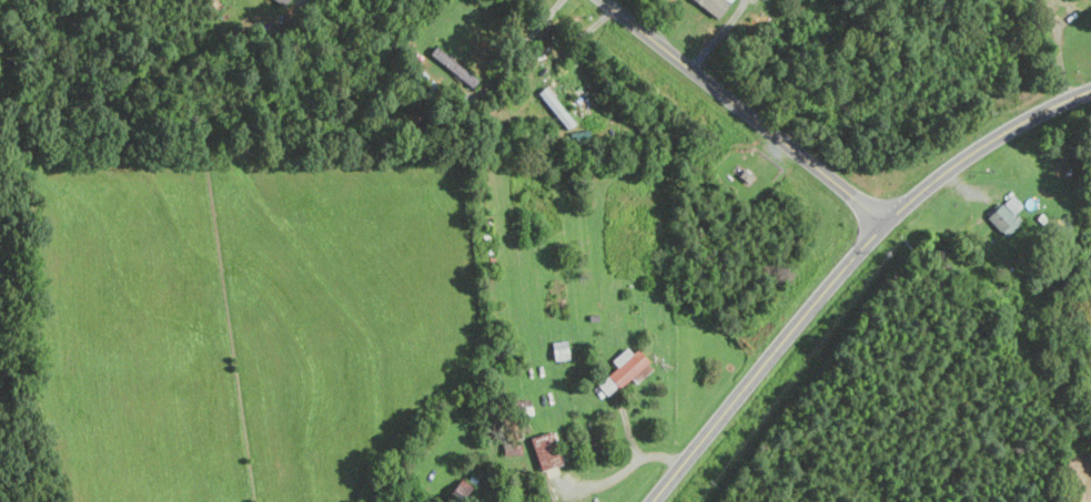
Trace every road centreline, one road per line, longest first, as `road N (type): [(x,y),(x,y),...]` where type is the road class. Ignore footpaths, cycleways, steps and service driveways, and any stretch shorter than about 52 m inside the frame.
road 1 (secondary): [(653,501),(882,225),(1000,137),(1090,91)]
road 2 (residential): [(882,225),(598,0)]

